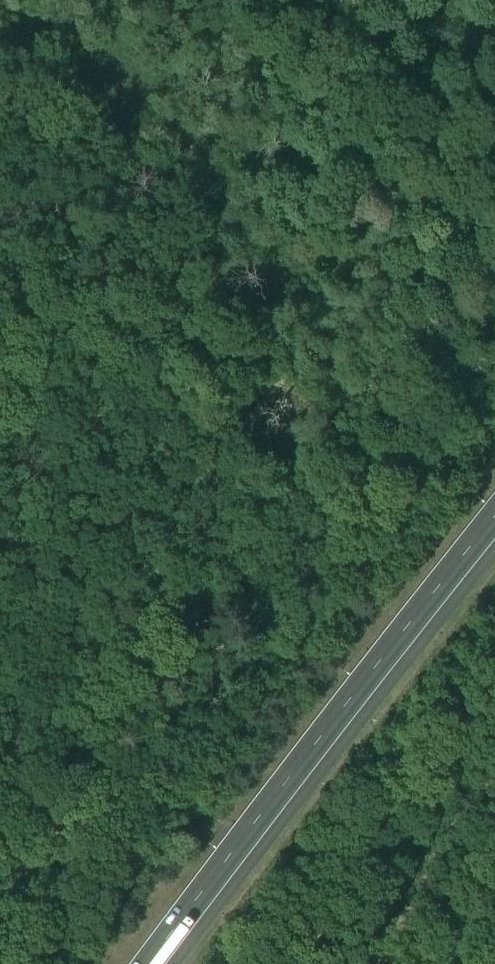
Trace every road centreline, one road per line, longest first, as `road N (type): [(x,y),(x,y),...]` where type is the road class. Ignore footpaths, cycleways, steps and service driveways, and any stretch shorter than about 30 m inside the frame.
road 1 (motorway): [(154,963),(494,521)]

